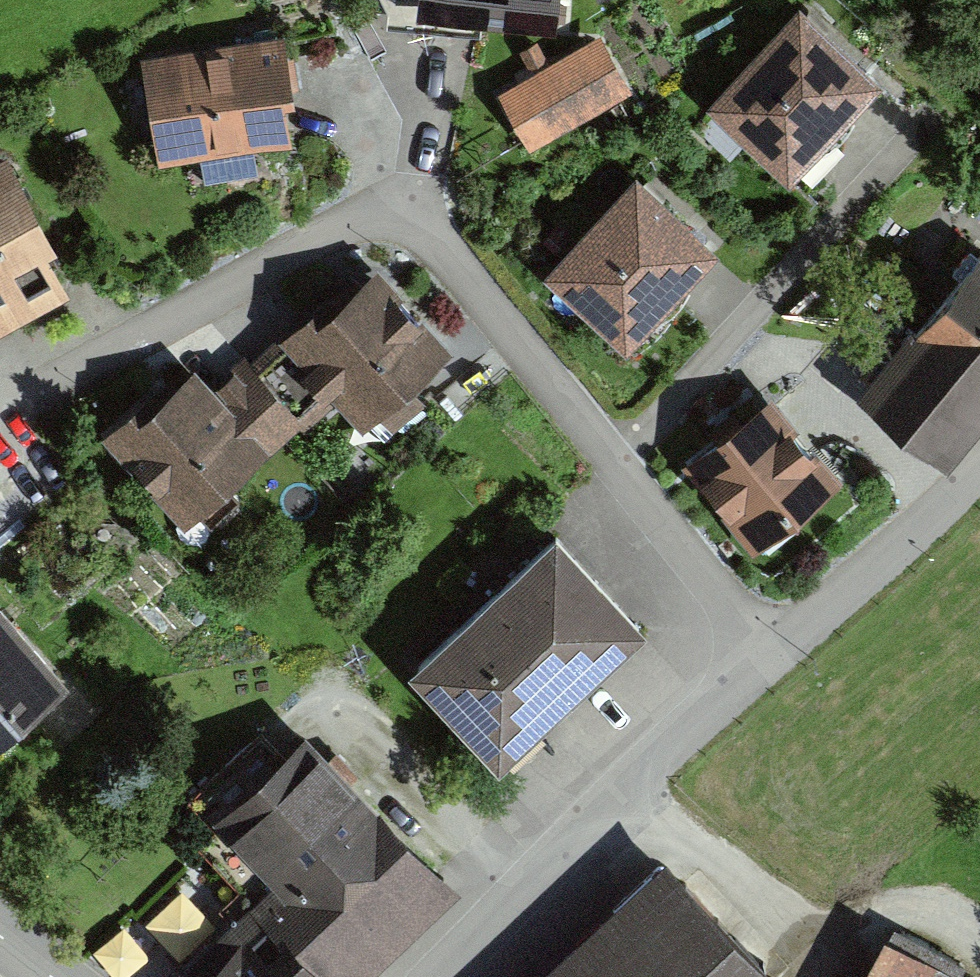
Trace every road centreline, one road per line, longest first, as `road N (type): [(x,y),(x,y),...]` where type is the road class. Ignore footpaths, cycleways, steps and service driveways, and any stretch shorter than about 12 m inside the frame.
road 1 (residential): [(766,667),(531,364),(408,232),(362,223),(336,229),(0,409)]
road 2 (residential): [(444,976),(619,800),(766,667)]
road 3 (residential): [(766,667),(979,473)]

